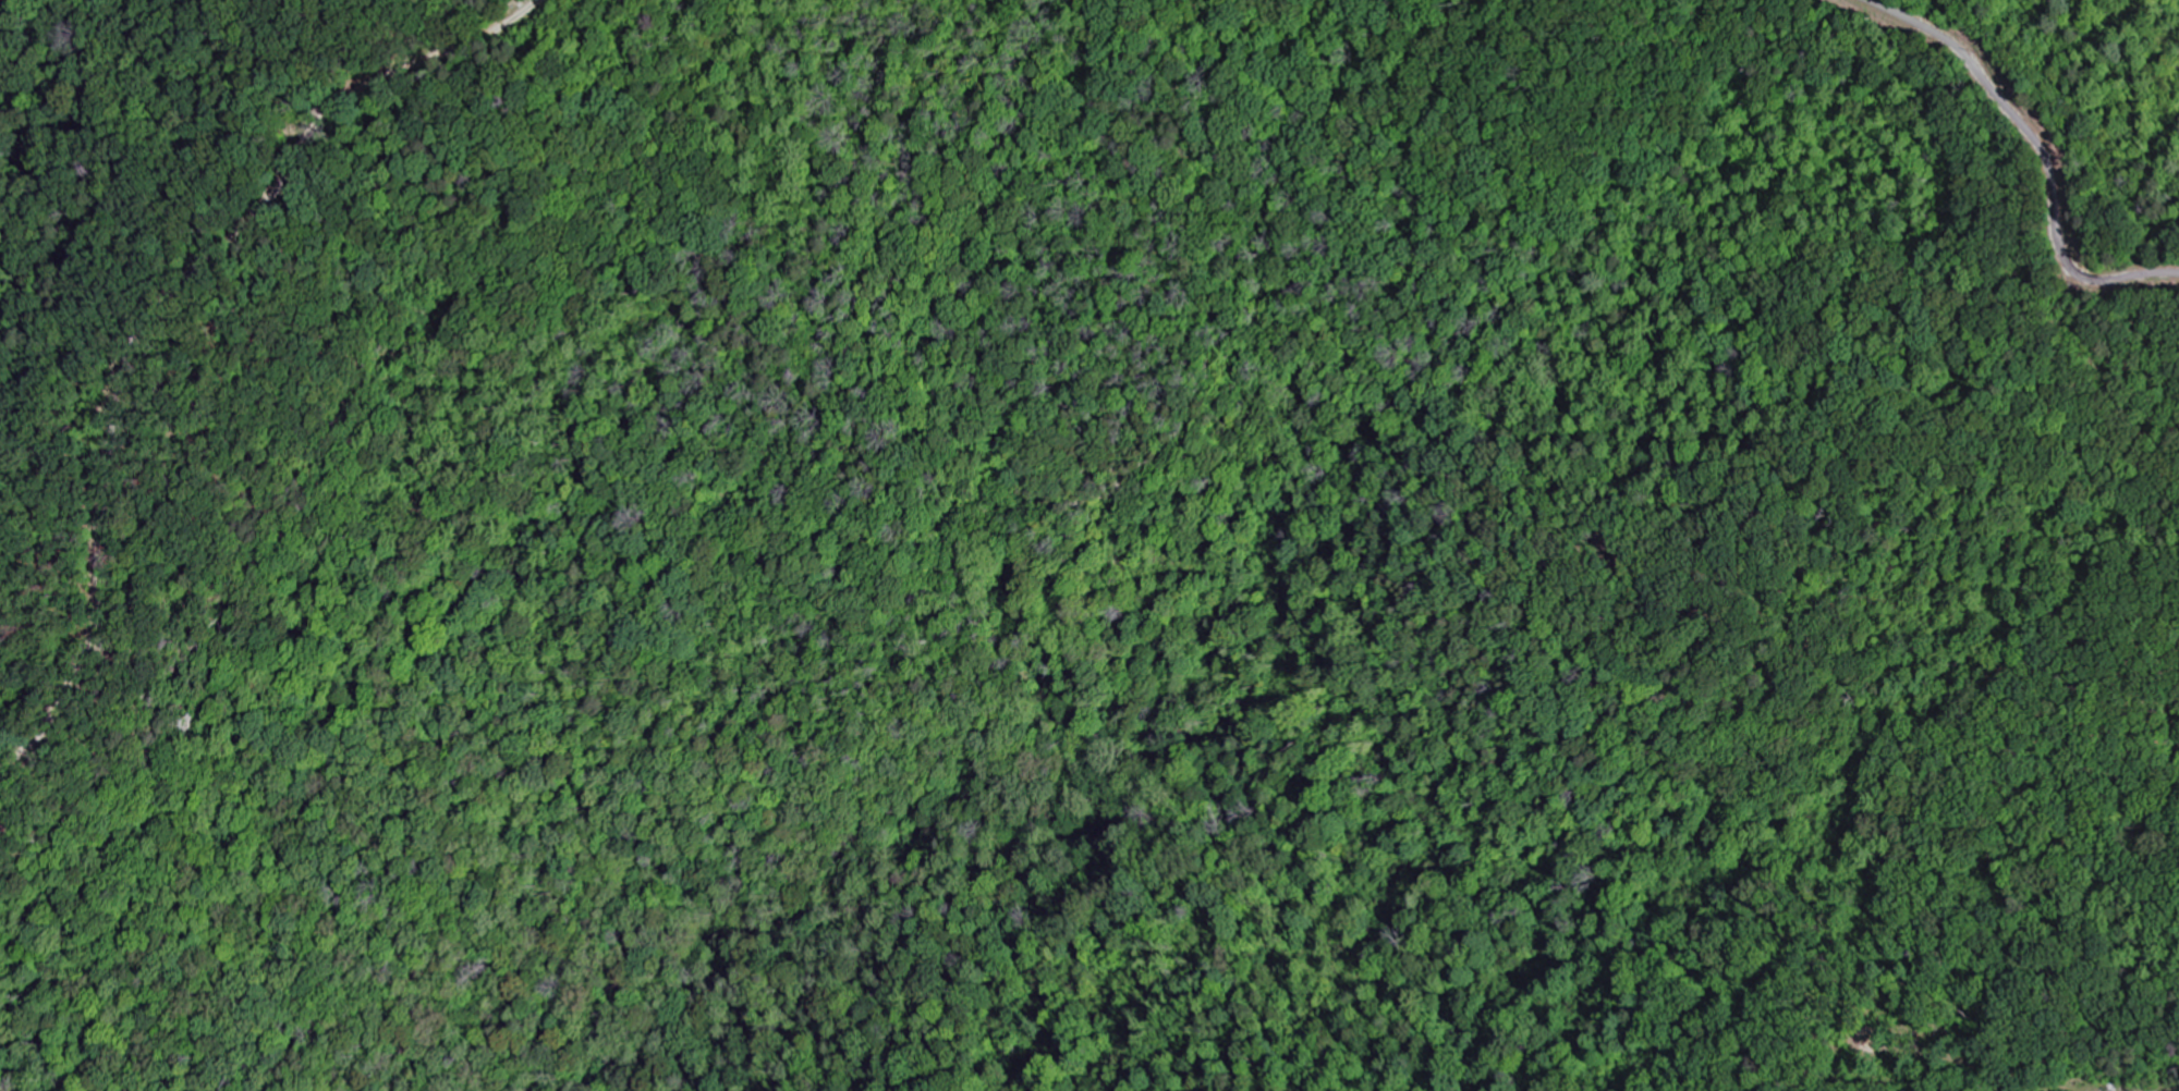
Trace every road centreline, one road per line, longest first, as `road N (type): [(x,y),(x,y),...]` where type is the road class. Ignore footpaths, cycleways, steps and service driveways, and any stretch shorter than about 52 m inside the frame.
road 1 (residential): [(1867,0),(1969,62),(2033,142),(2046,161),(2071,266),(2104,282),(2178,274)]

